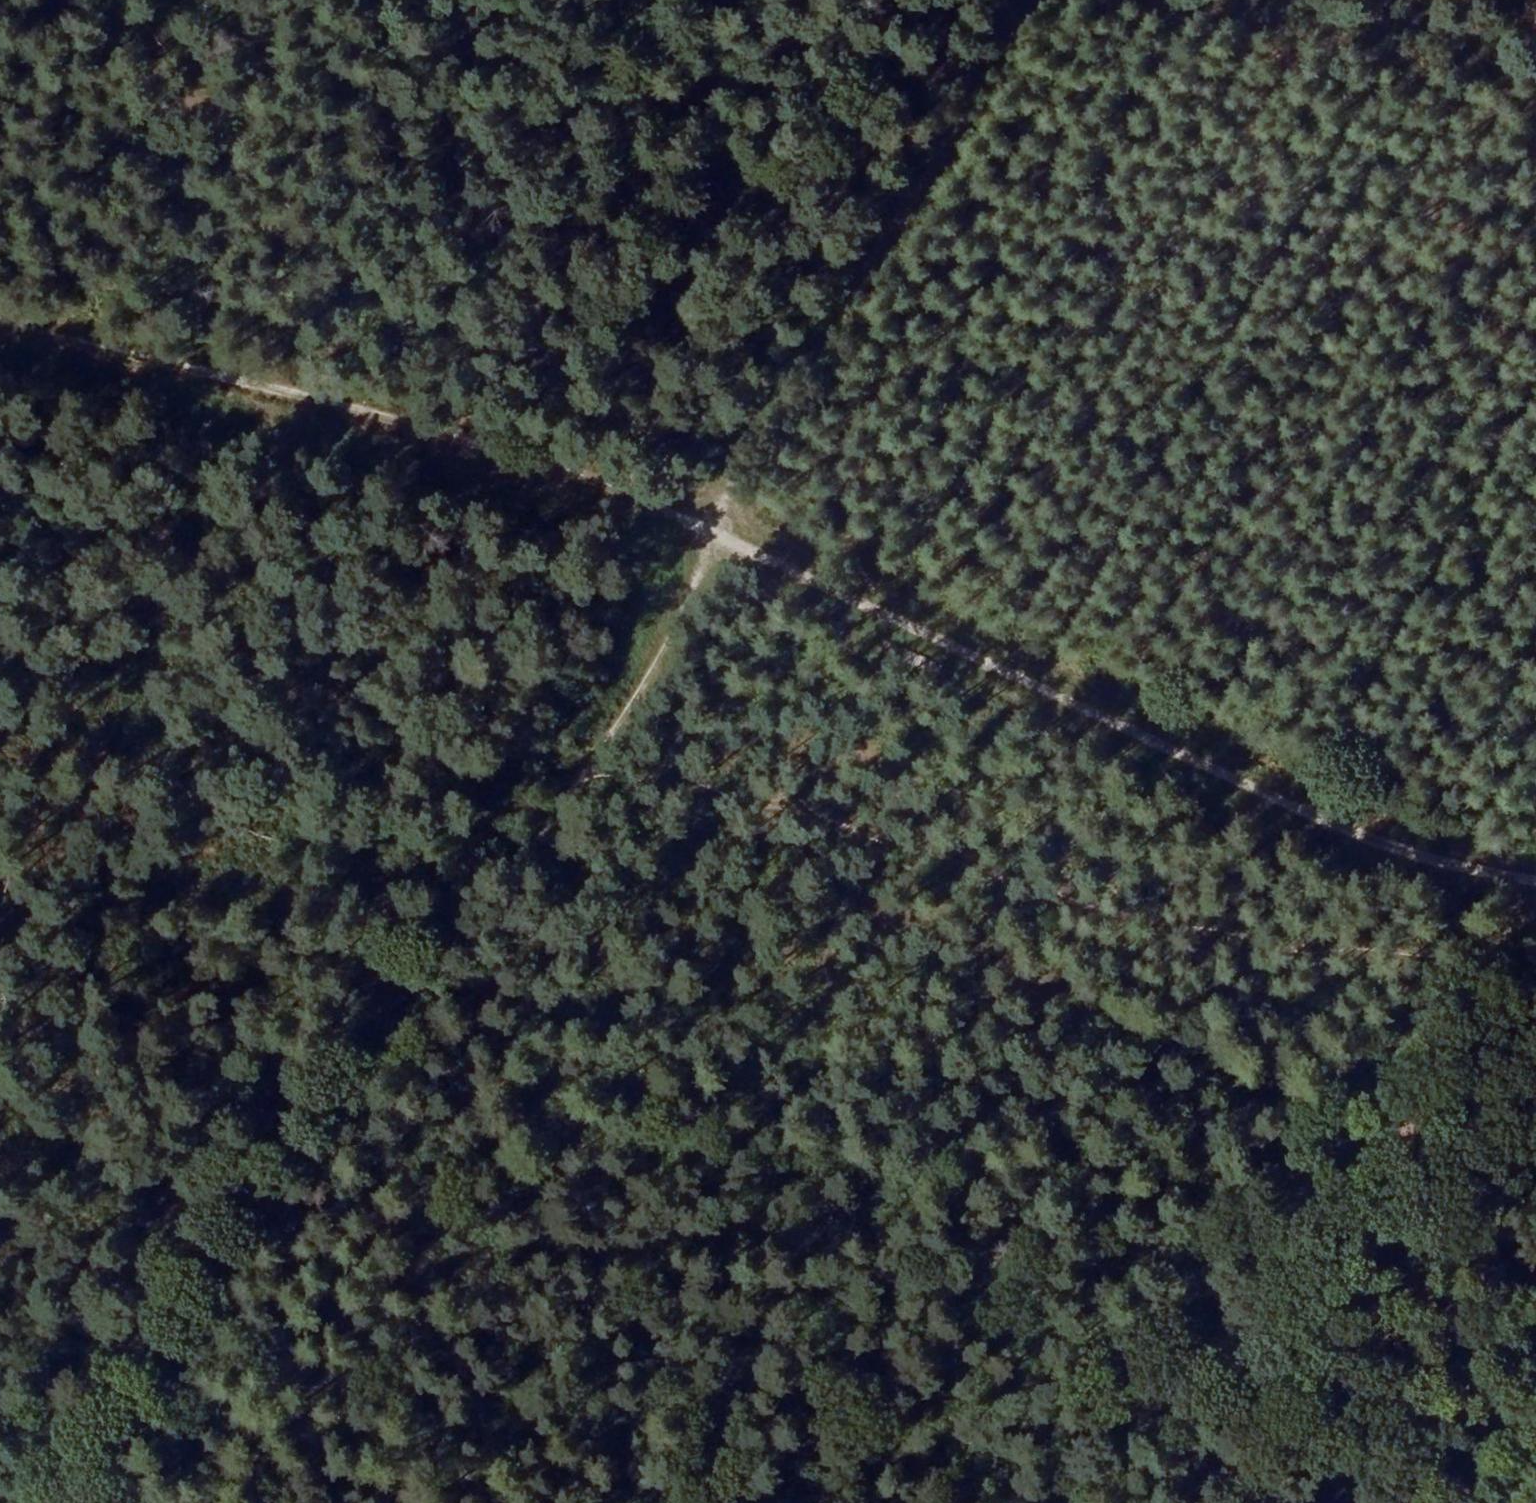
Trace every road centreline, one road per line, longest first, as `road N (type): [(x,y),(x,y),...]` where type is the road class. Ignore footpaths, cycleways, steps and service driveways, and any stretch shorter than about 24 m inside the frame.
road 1 (track): [(1025,0),(702,521),(703,580),(676,641),(450,955),(115,1502)]
road 2 (track): [(1535,882),(1438,868),(1173,755),(702,521),(0,338)]

